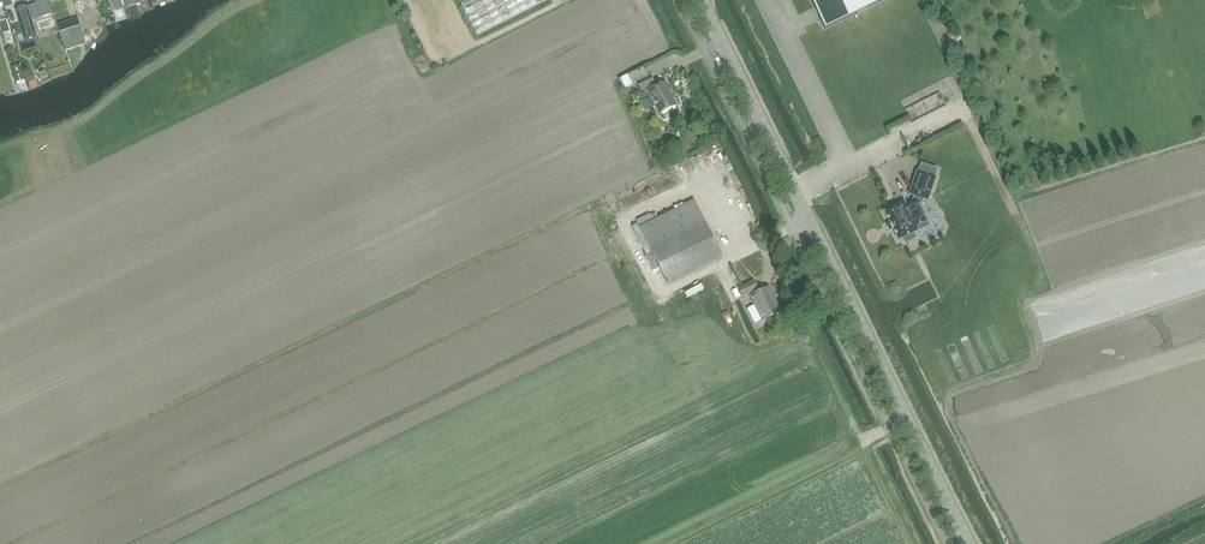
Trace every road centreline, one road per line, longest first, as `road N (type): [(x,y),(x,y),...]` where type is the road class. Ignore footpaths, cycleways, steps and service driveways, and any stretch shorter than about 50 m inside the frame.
road 1 (unclassified): [(968,543),(701,0)]

